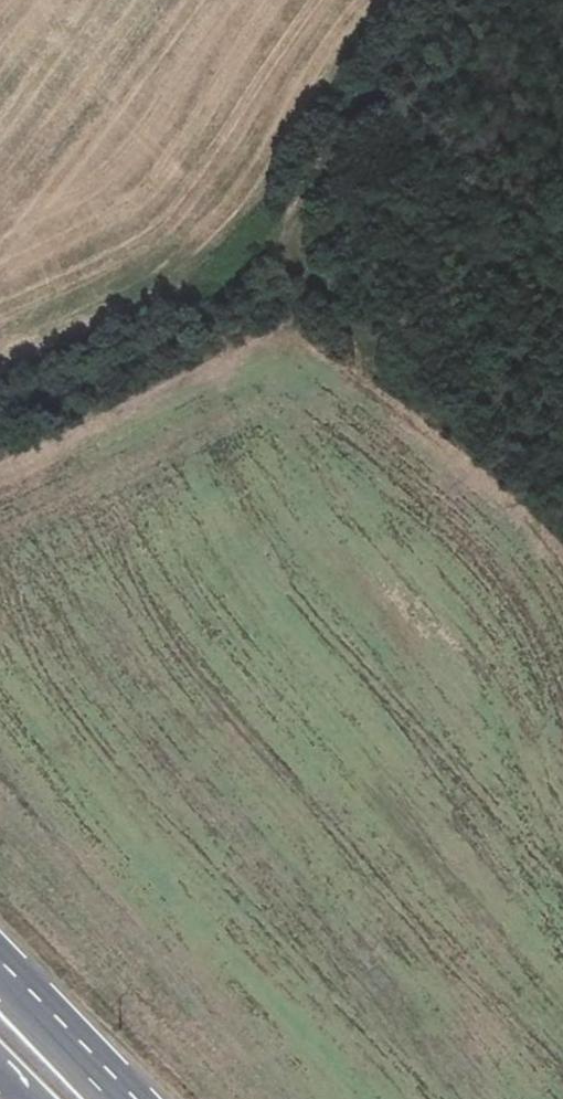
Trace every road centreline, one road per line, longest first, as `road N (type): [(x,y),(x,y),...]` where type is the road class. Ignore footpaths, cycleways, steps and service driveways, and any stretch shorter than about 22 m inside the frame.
road 1 (primary): [(120,1098),(29,1003)]

